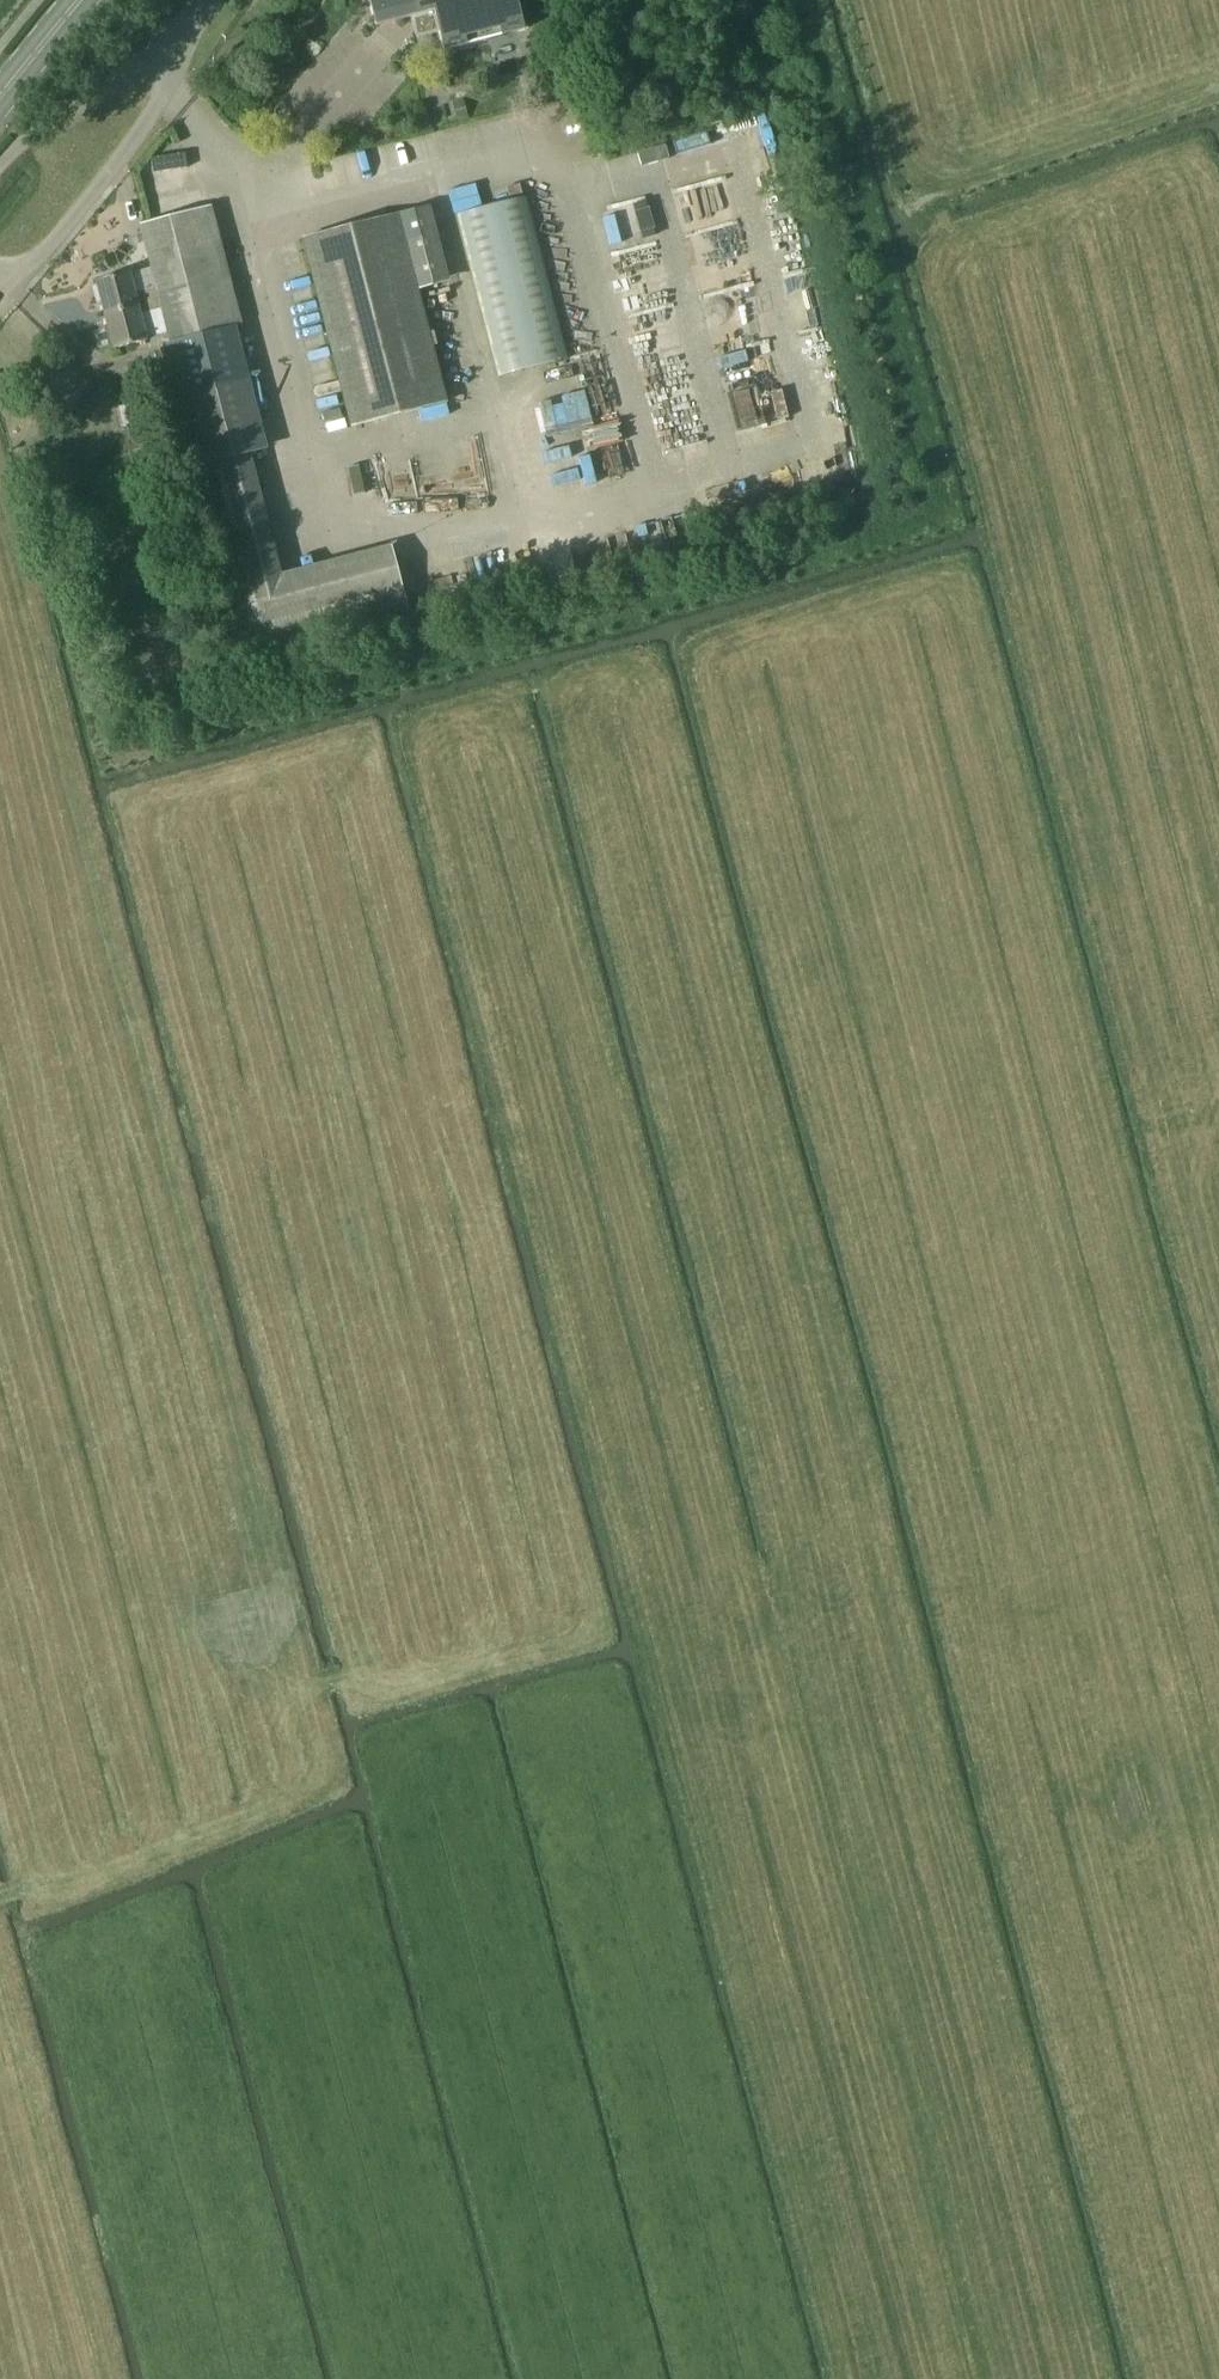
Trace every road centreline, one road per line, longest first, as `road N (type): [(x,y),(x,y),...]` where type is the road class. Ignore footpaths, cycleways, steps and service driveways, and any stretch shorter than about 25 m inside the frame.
road 1 (unclassified): [(177,41),(160,103),(52,247),(14,277),(0,271)]
road 2 (unclassified): [(0,168),(24,141),(177,41)]
road 3 (primary): [(0,99),(82,0)]

